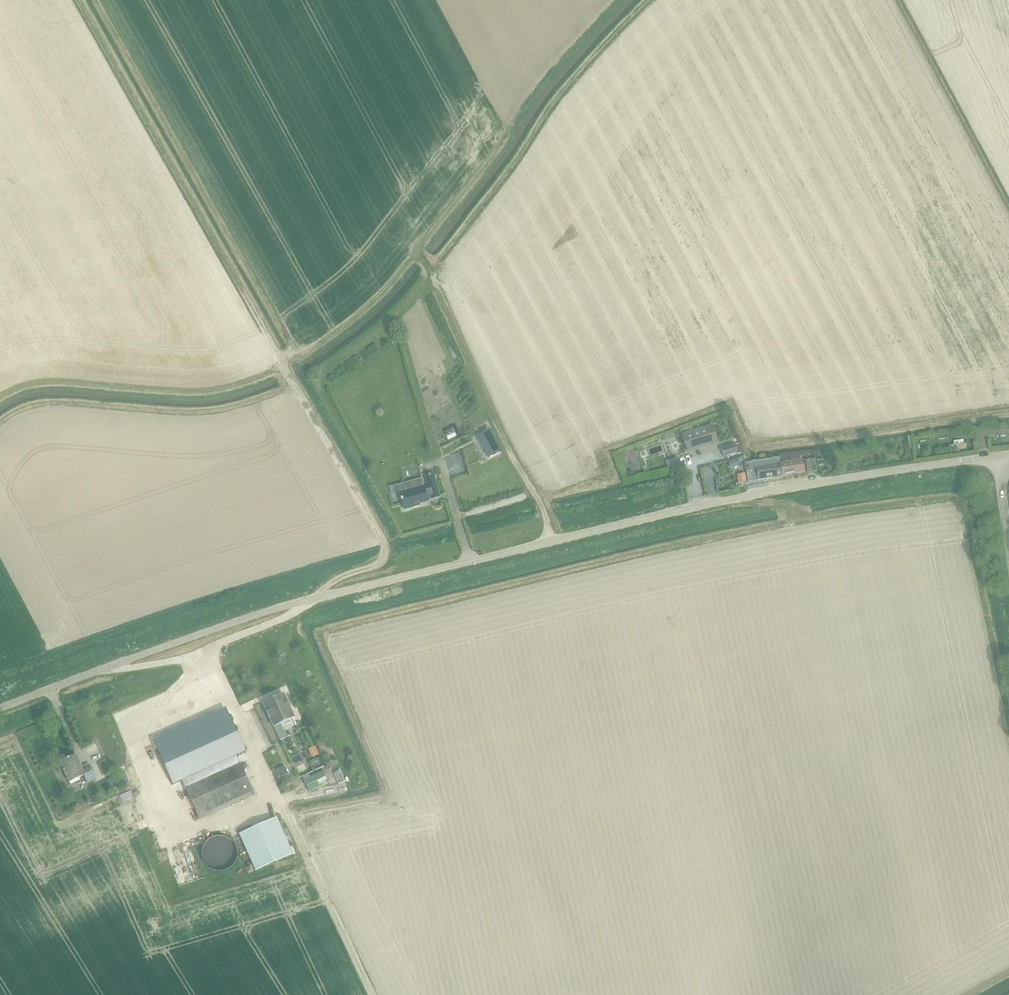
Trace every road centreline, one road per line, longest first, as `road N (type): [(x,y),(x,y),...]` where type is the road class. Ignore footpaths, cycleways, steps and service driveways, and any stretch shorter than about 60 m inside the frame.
road 1 (unclassified): [(0,707),(334,594),(730,499),(998,457)]
road 2 (track): [(425,260),(552,541)]
road 3 (track): [(292,379),(385,547),(377,564),(339,578),(318,598)]

